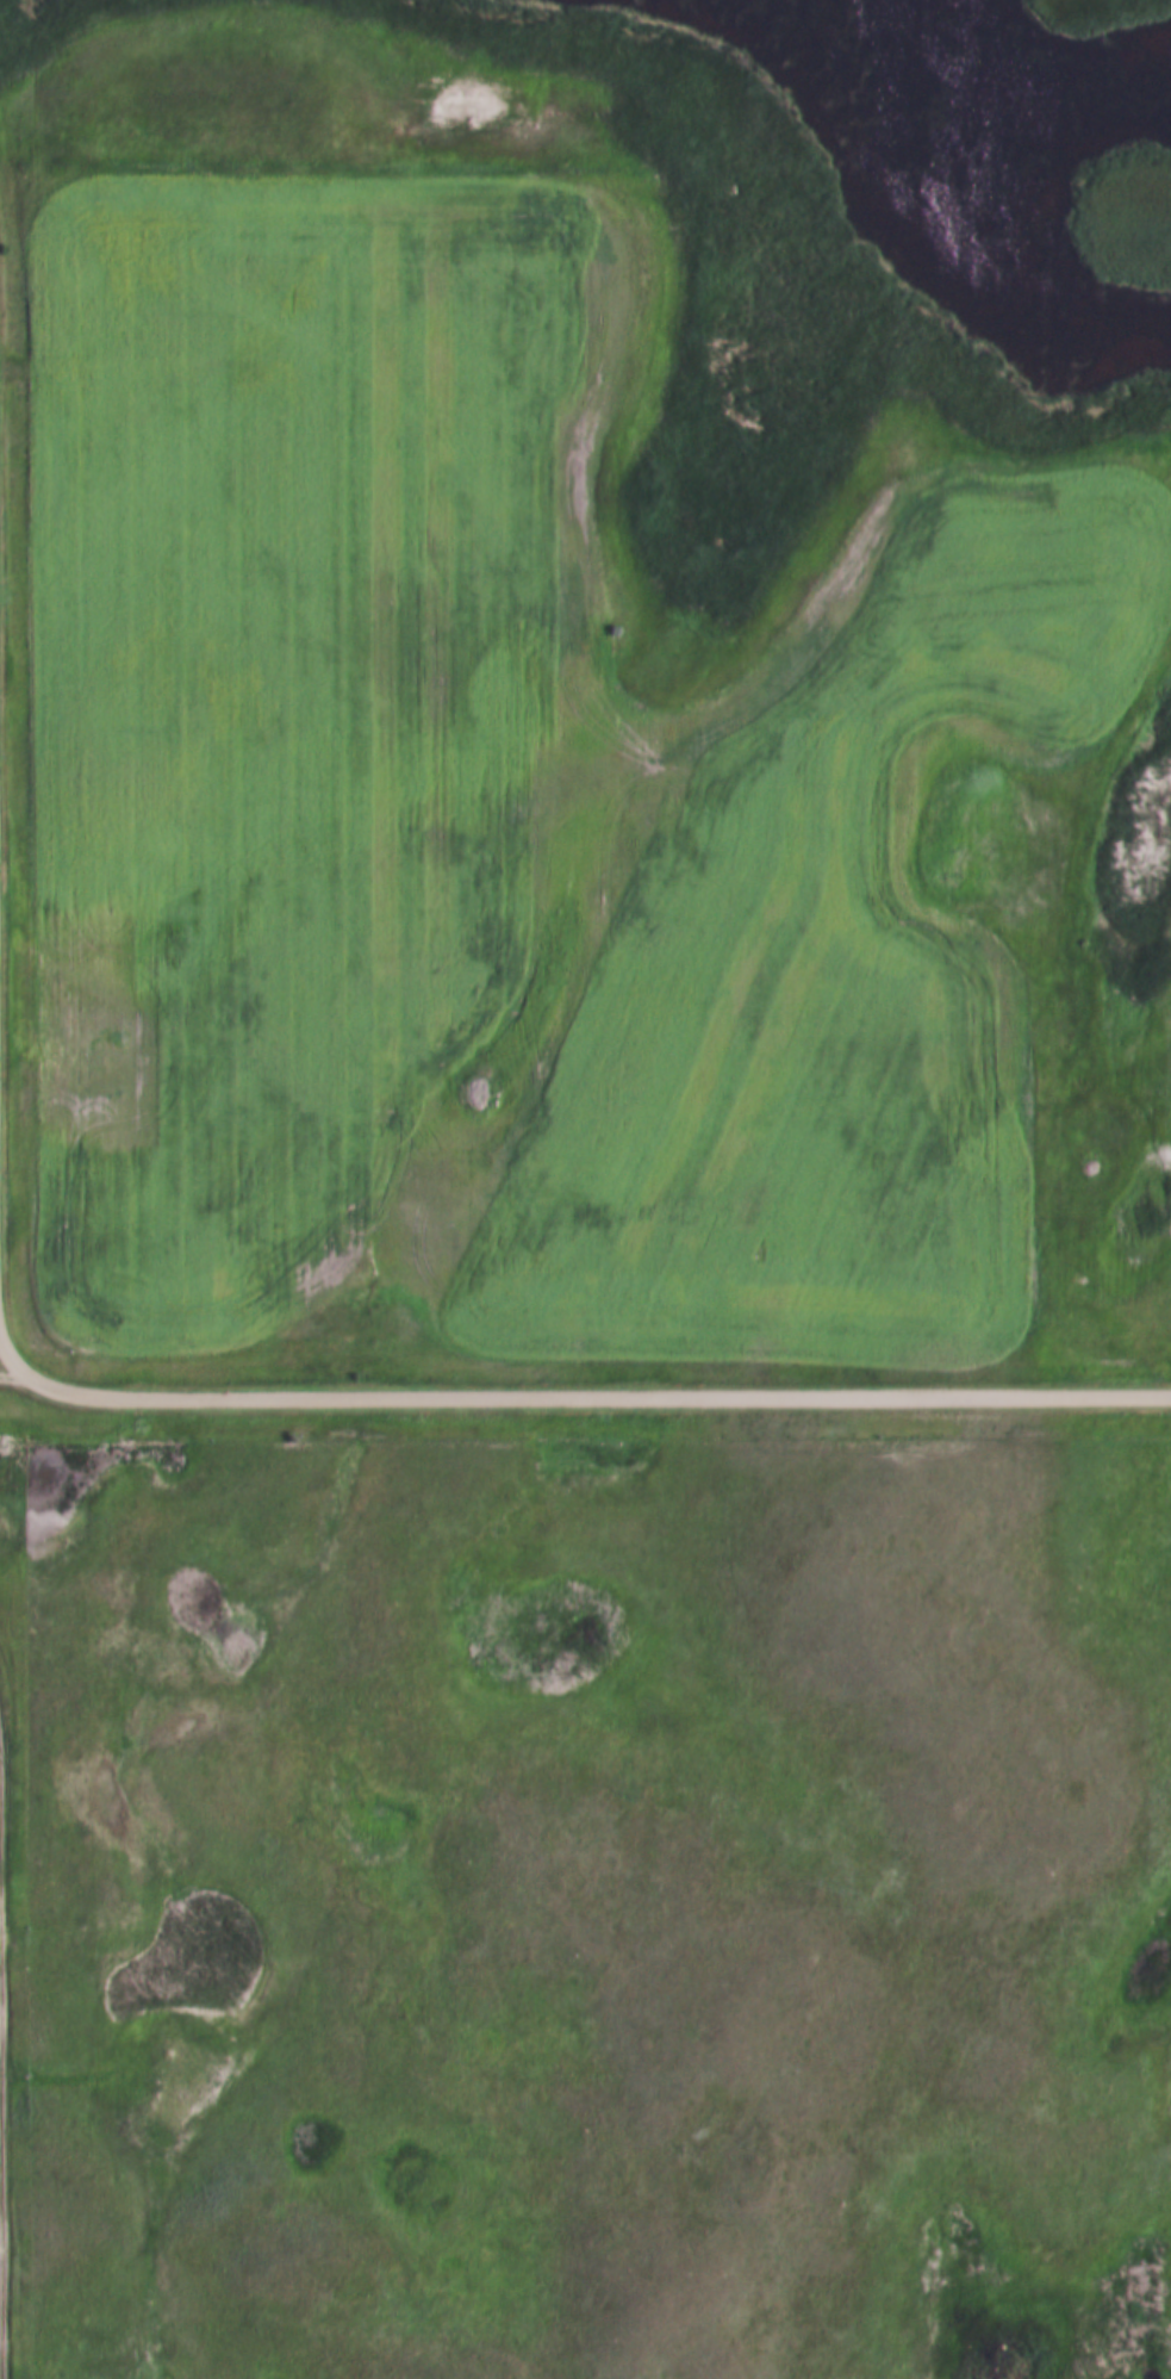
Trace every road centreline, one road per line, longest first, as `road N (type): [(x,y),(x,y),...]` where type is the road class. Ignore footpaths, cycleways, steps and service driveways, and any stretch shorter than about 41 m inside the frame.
road 1 (residential): [(1170,1392),(162,1400),(80,1393),(35,1377)]
road 2 (track): [(7,2378),(0,1748)]

